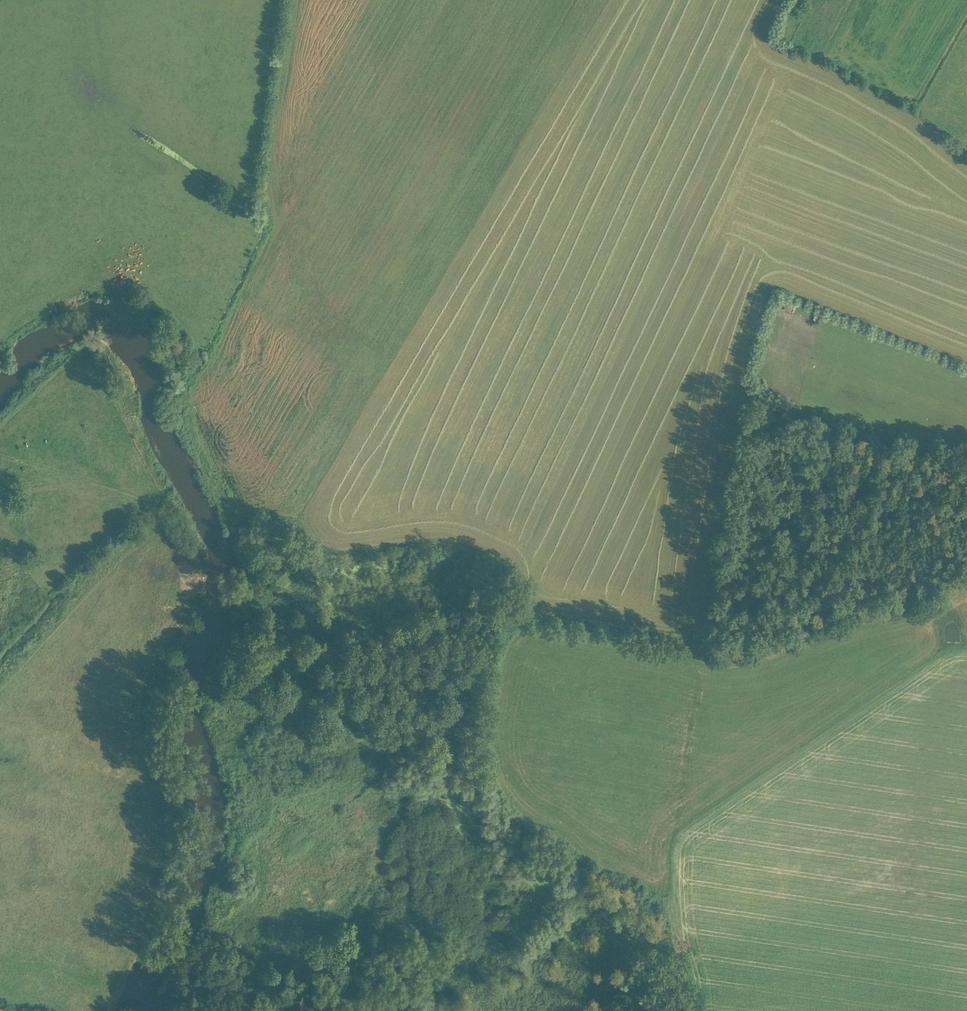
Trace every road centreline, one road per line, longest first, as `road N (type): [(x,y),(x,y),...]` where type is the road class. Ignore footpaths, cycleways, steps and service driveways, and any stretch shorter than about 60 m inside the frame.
road 1 (track): [(117,1010),(174,860),(177,803),(147,729),(152,697),(202,593),(171,521),(118,545),(0,672)]

